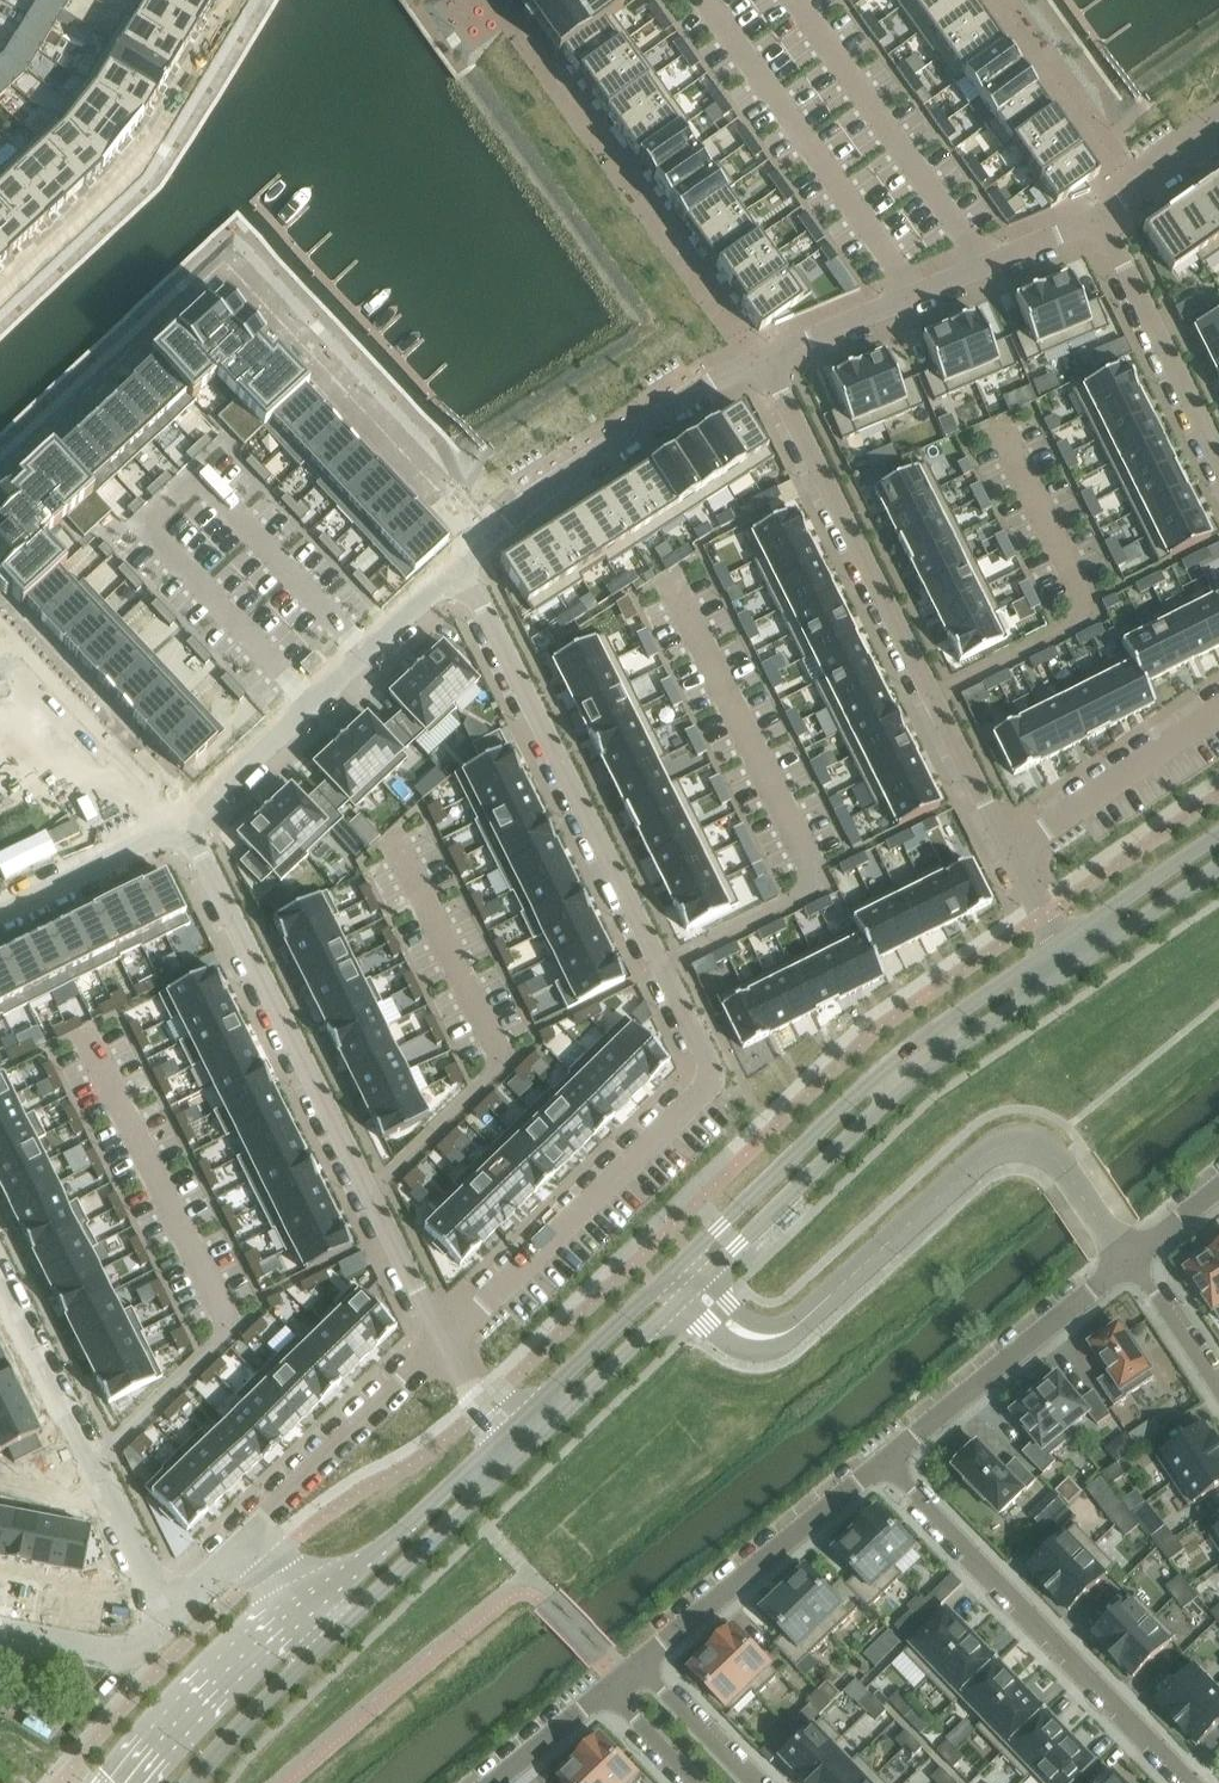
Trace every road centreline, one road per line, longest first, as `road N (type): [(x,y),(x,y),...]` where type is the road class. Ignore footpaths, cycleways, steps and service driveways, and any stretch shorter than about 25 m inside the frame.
road 1 (residential): [(443,1338),(697,1096),(702,1068),(691,1029),(472,559)]
road 2 (residential): [(185,826),(443,1338)]
road 3 (residential): [(1012,851),(756,362)]
road 4 (residential): [(763,1337),(789,1333),(991,1154),(1017,1144),(1042,1148),(1067,1173),(1133,1263)]
road 5 (tertiary): [(707,1277),(929,1066),(1080,964)]
road 6 (tertiary): [(1065,941),(876,1078),(691,1253)]
road 7 (residential): [(882,1466),(1195,1782)]
road 8 (residential): [(472,559),(185,826)]
road 9 (residential): [(1102,216),(756,362)]
road 10 (residential): [(0,1283),(151,1570),(180,1594)]
road 11 (residential): [(756,362),(540,502),(472,559)]
road 12 (residential): [(882,1466),(1133,1263)]
road 13 (residential): [(640,1667),(882,1466)]
road 14 (residential): [(245,1543),(443,1338)]
road 15 (tertiary): [(514,1428),(308,1609)]
road 16 (tertiary): [(333,1634),(530,1444)]
road 17 (residential): [(1218,459),(1102,216)]
road 18 (tertiary): [(308,1609),(254,1647),(126,1782)]
road 19 (residential): [(1218,715),(1012,851)]
road 20 (residential): [(185,826),(0,915)]
road 21 (tertiary): [(192,1782),(333,1634)]
road 22 (tertiary): [(530,1444),(676,1307)]
road 23 (tertiary): [(655,1288),(514,1428)]
road 24 (residential): [(180,1594),(142,1615),(0,1589)]
road 25 (tertiary): [(1218,835),(1065,941)]
road 26 (tertiary): [(1080,964),(1218,869)]
road 27 (residential): [(753,1782),(640,1667)]
road 28 (residential): [(1218,1391),(1133,1263)]
road 29 (residential): [(496,1782),(609,1693)]
road 30 (residential): [(1218,131),(1102,216)]
road 31 (residential): [(696,1782),(609,1693)]

